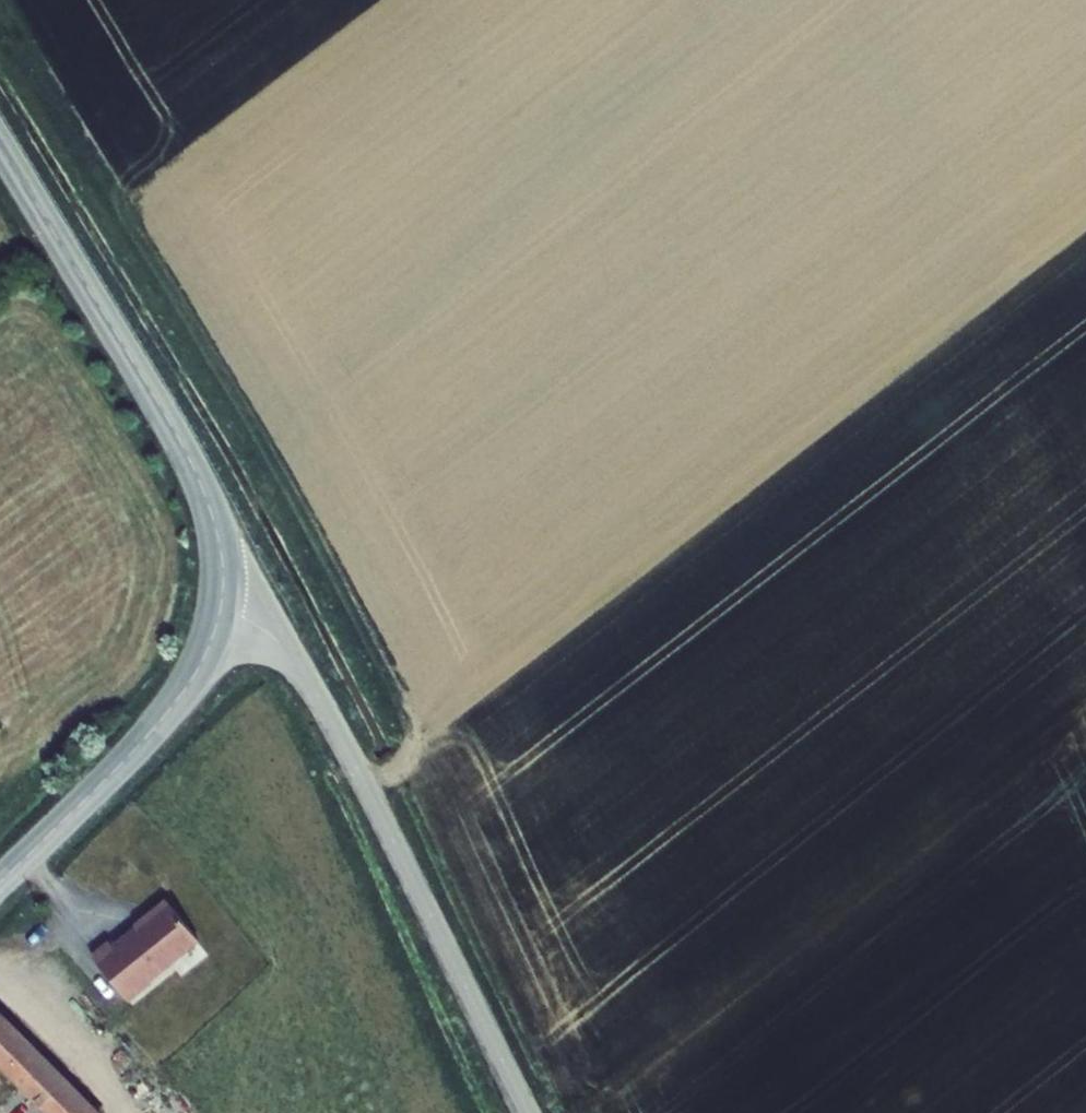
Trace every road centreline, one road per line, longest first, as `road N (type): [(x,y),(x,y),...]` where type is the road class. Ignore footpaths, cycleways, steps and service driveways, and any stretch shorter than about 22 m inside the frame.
road 1 (unclassified): [(529,1112),(338,727),(295,664),(223,585)]
road 2 (tertiary): [(223,585),(210,503),(0,134)]
road 3 (tertiary): [(223,585),(210,644),(169,711),(0,884)]

